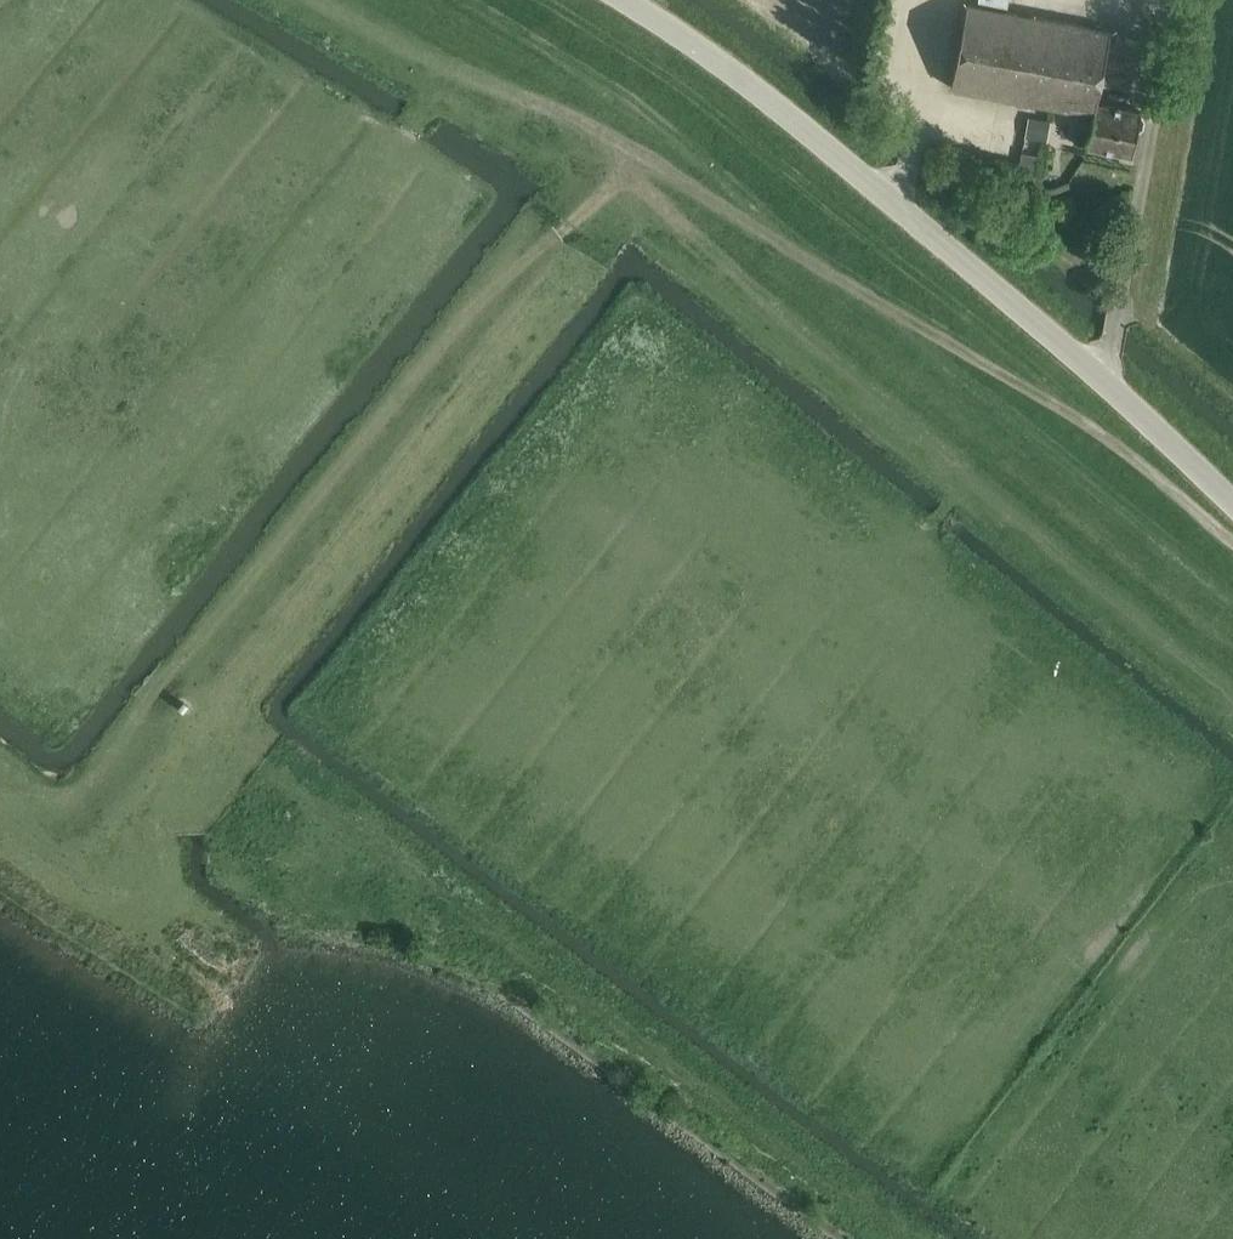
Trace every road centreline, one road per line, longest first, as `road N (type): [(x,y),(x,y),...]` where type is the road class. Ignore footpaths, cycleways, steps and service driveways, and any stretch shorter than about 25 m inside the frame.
road 1 (track): [(1232,542),(673,174),(628,173),(536,255),(63,812),(0,766)]
road 2 (unclassified): [(1232,505),(1103,382),(752,86),(629,0)]
road 3 (track): [(1118,610),(628,173)]

